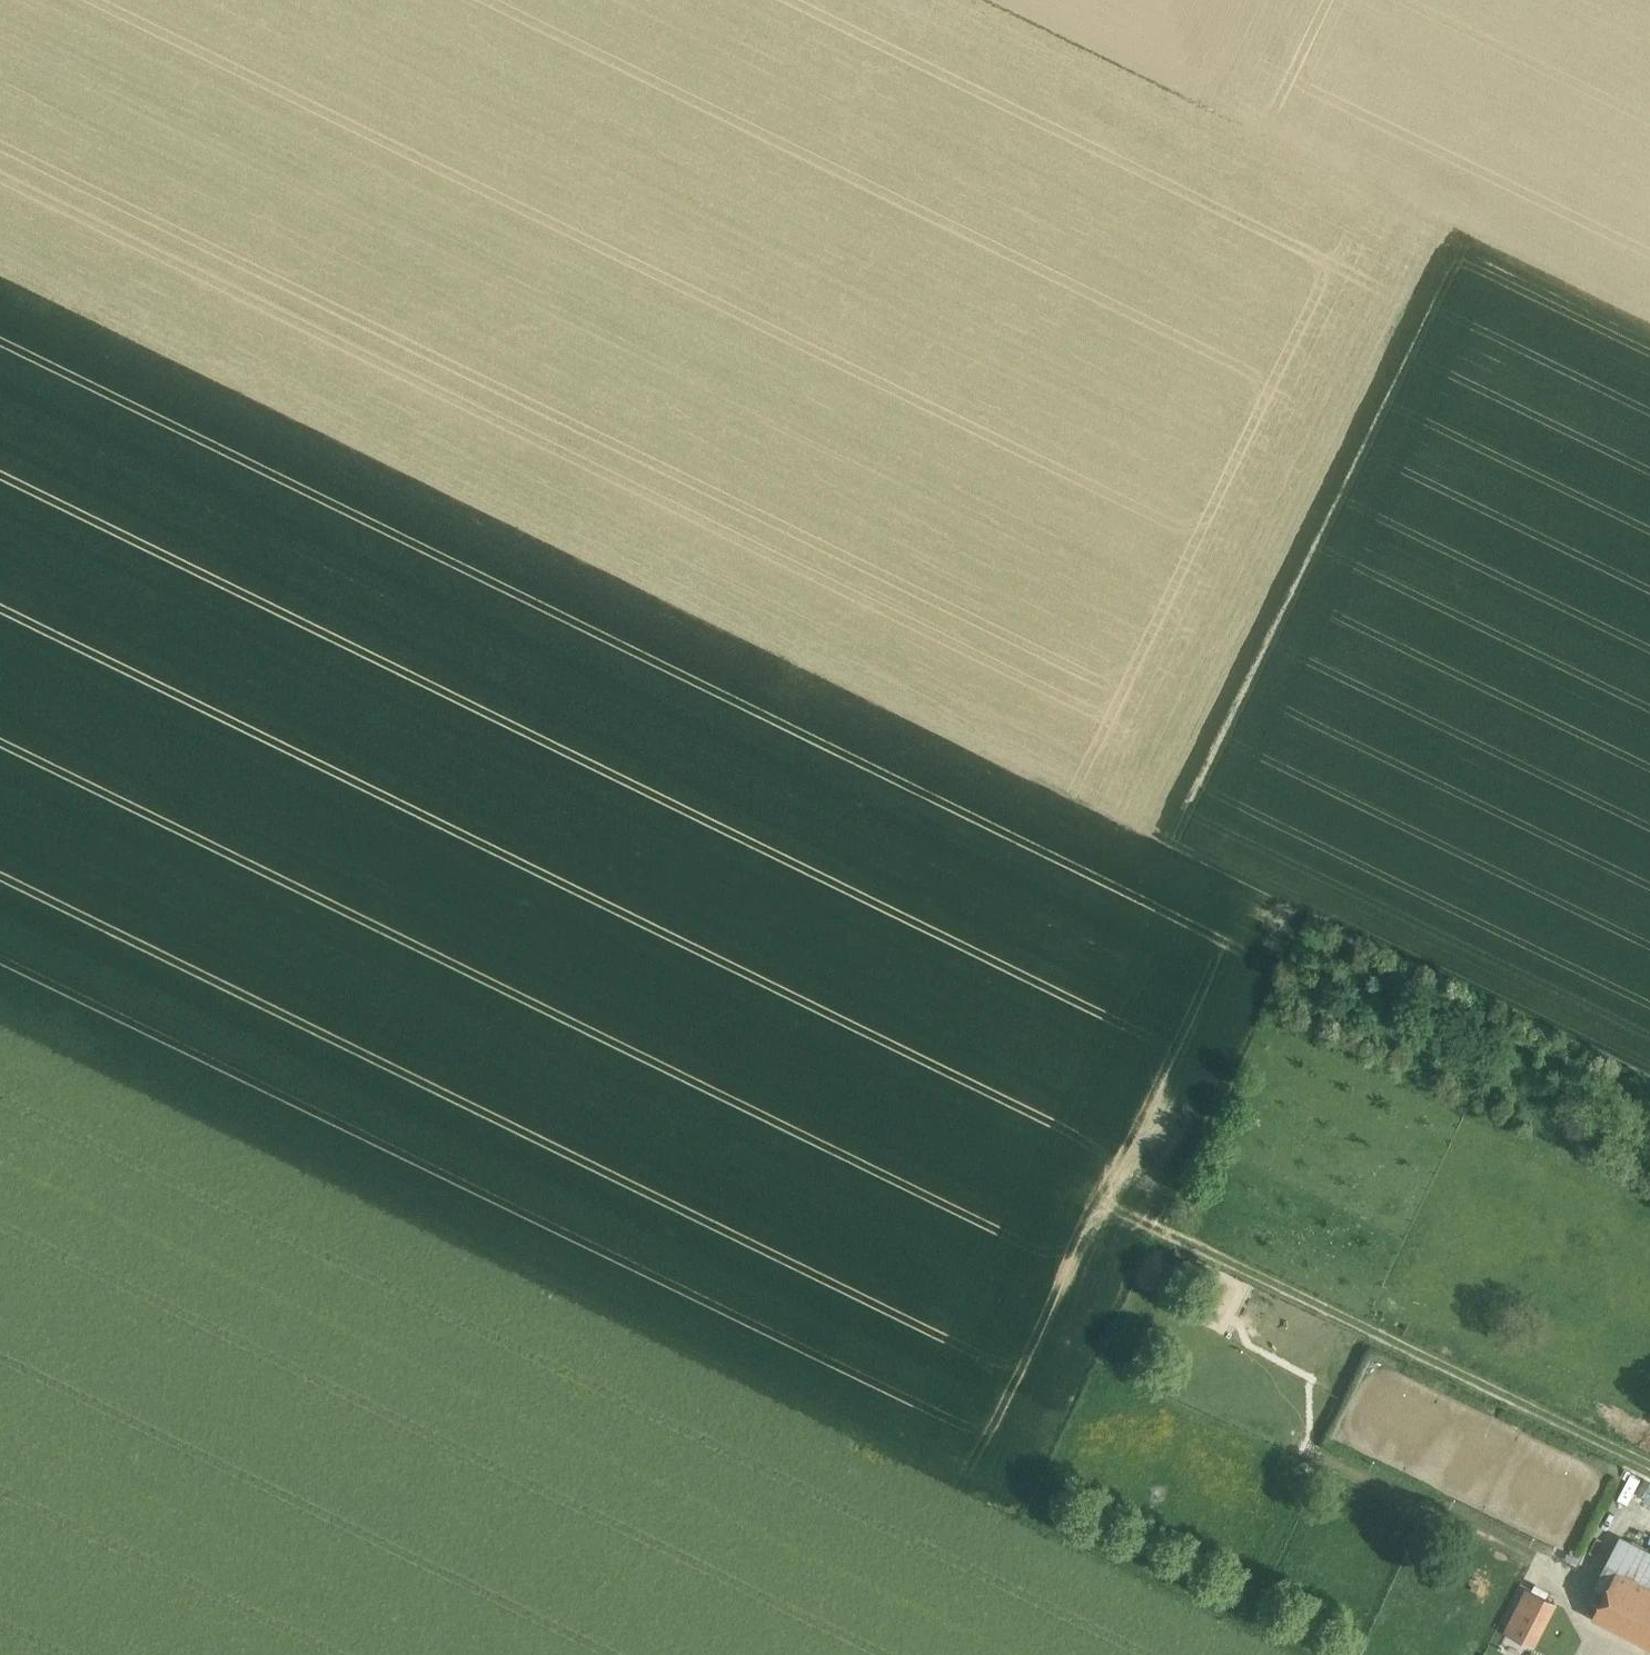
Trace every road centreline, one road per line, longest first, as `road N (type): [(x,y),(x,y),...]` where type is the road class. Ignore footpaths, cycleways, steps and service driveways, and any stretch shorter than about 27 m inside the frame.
road 1 (track): [(1649,1465),(1104,1200)]

